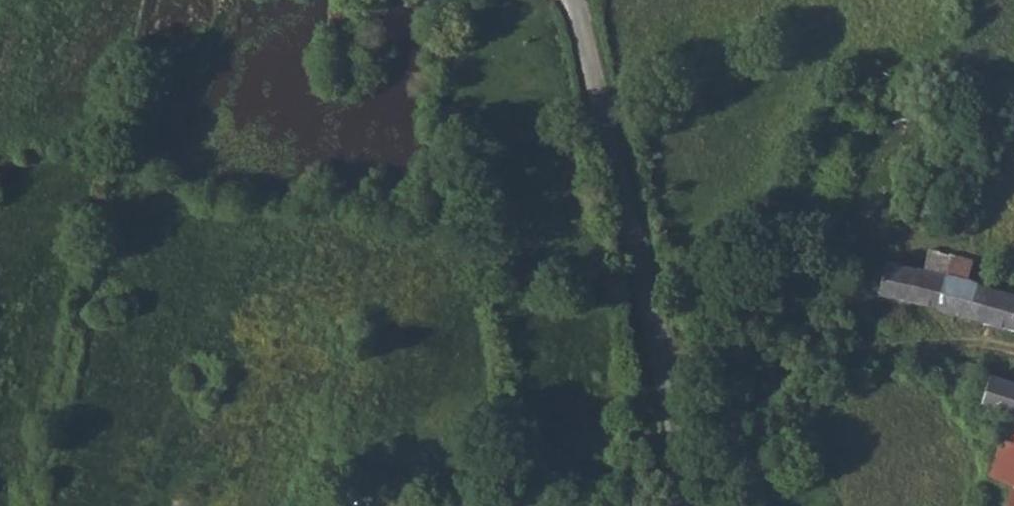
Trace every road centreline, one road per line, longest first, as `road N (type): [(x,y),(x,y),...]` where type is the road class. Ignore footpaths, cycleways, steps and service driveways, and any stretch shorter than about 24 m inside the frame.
road 1 (tertiary): [(573,0),(661,359),(684,505)]

